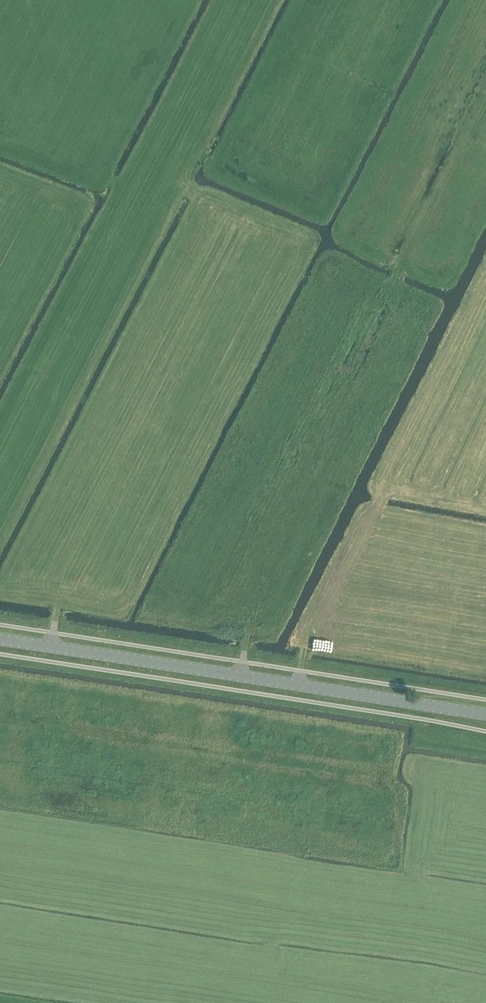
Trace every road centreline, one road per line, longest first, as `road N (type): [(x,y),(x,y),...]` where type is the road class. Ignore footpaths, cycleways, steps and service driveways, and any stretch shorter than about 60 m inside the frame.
road 1 (secondary): [(485,714),(0,641)]

